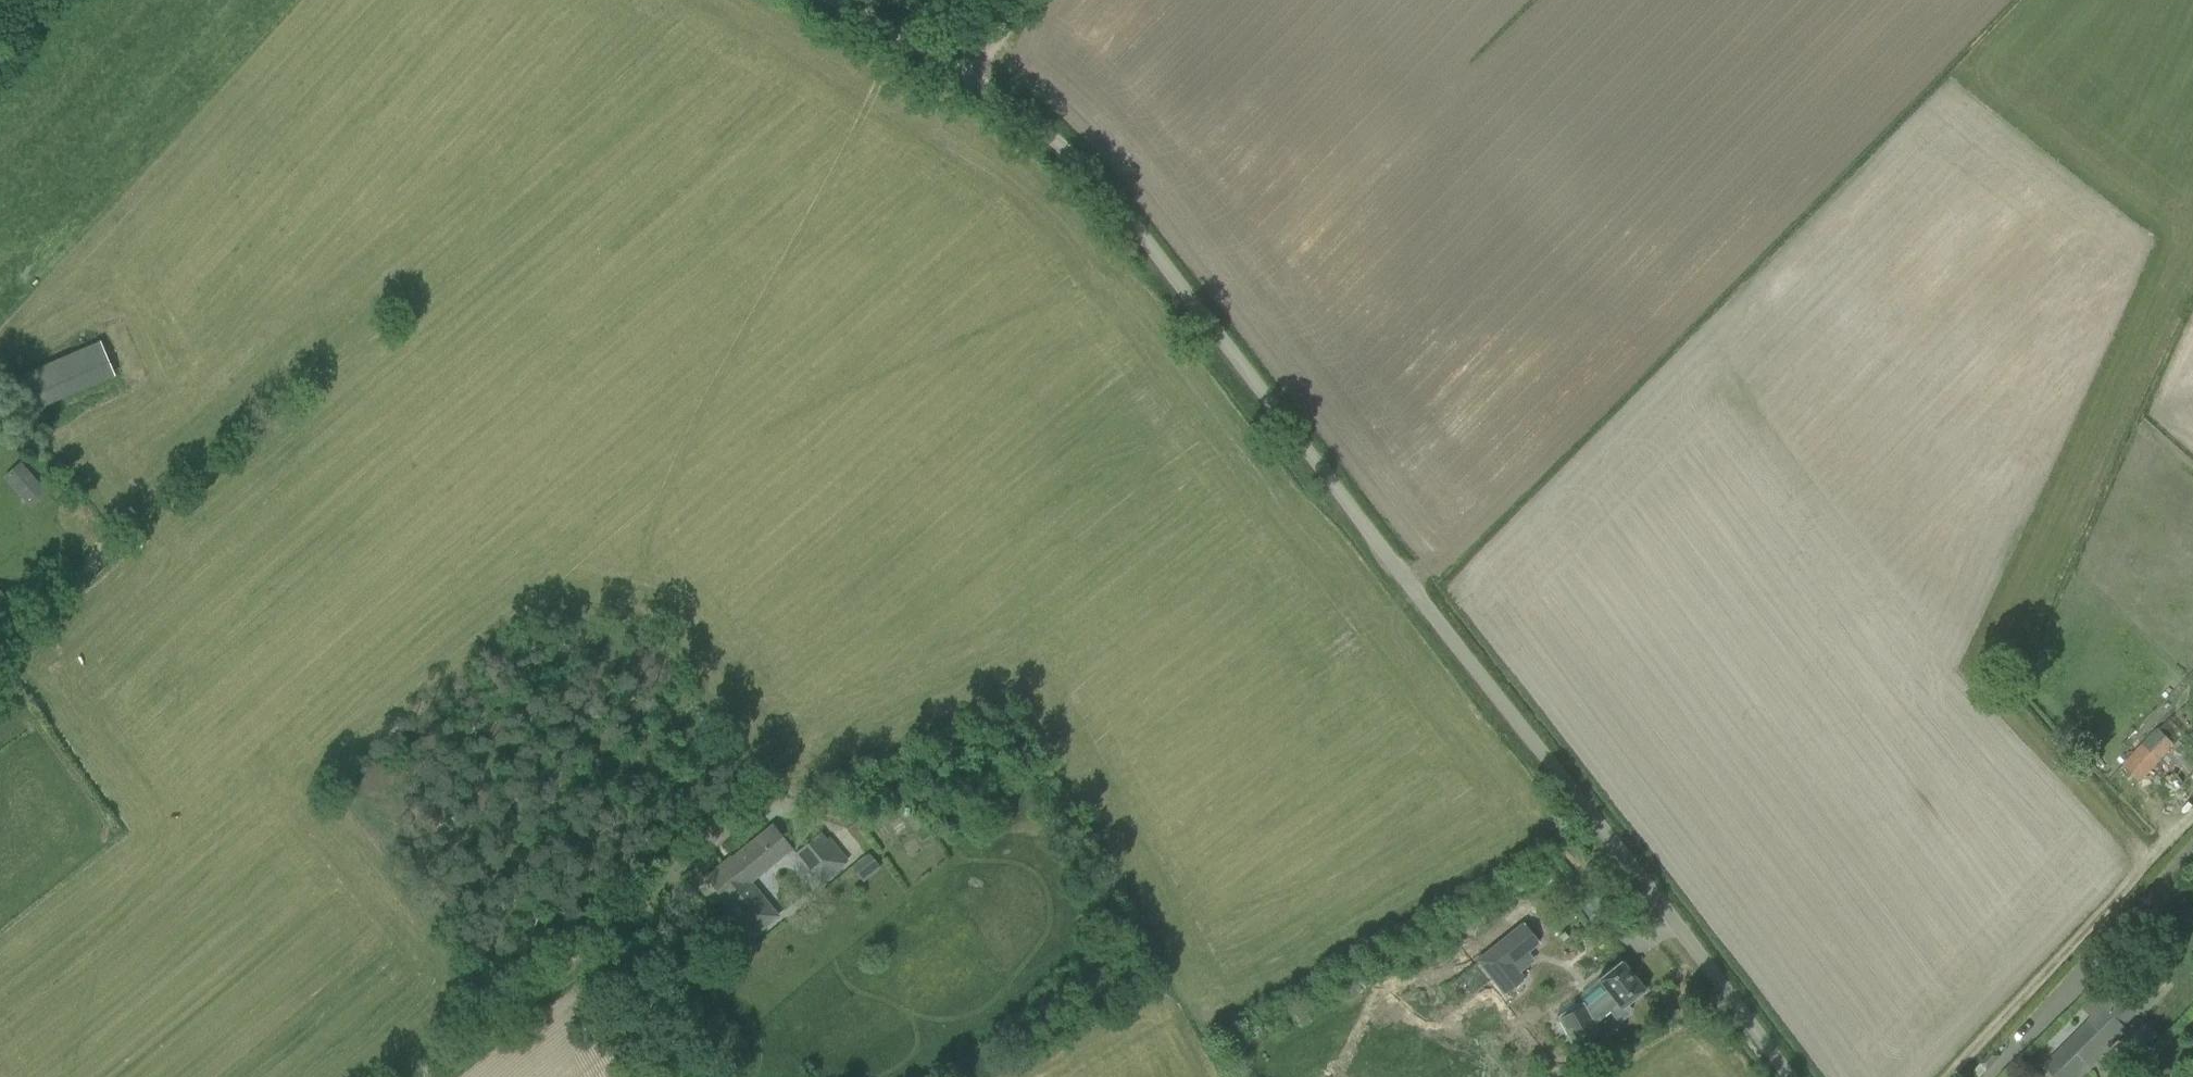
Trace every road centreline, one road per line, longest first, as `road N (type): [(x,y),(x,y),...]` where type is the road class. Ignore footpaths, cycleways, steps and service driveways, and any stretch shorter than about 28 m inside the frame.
road 1 (unclassified): [(1783,1076),(1084,172),(1008,105),(845,0)]
road 2 (track): [(1998,0),(1406,588)]
road 3 (unclassified): [(418,1076),(762,801)]

